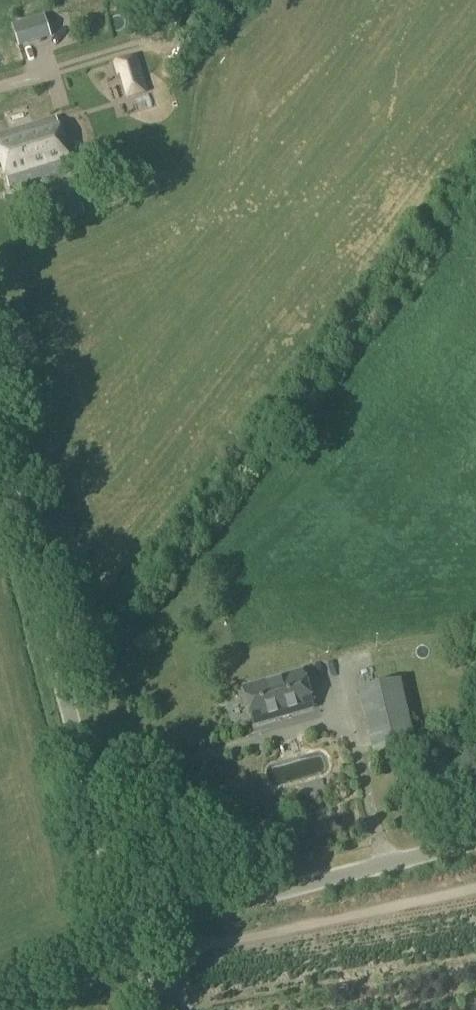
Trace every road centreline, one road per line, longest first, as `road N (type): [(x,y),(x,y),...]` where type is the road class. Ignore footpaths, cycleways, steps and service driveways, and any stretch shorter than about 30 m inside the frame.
road 1 (unclassified): [(128,933),(0,472)]
road 2 (unclassified): [(128,933),(475,844)]
road 3 (unclassified): [(0,996),(128,933)]

